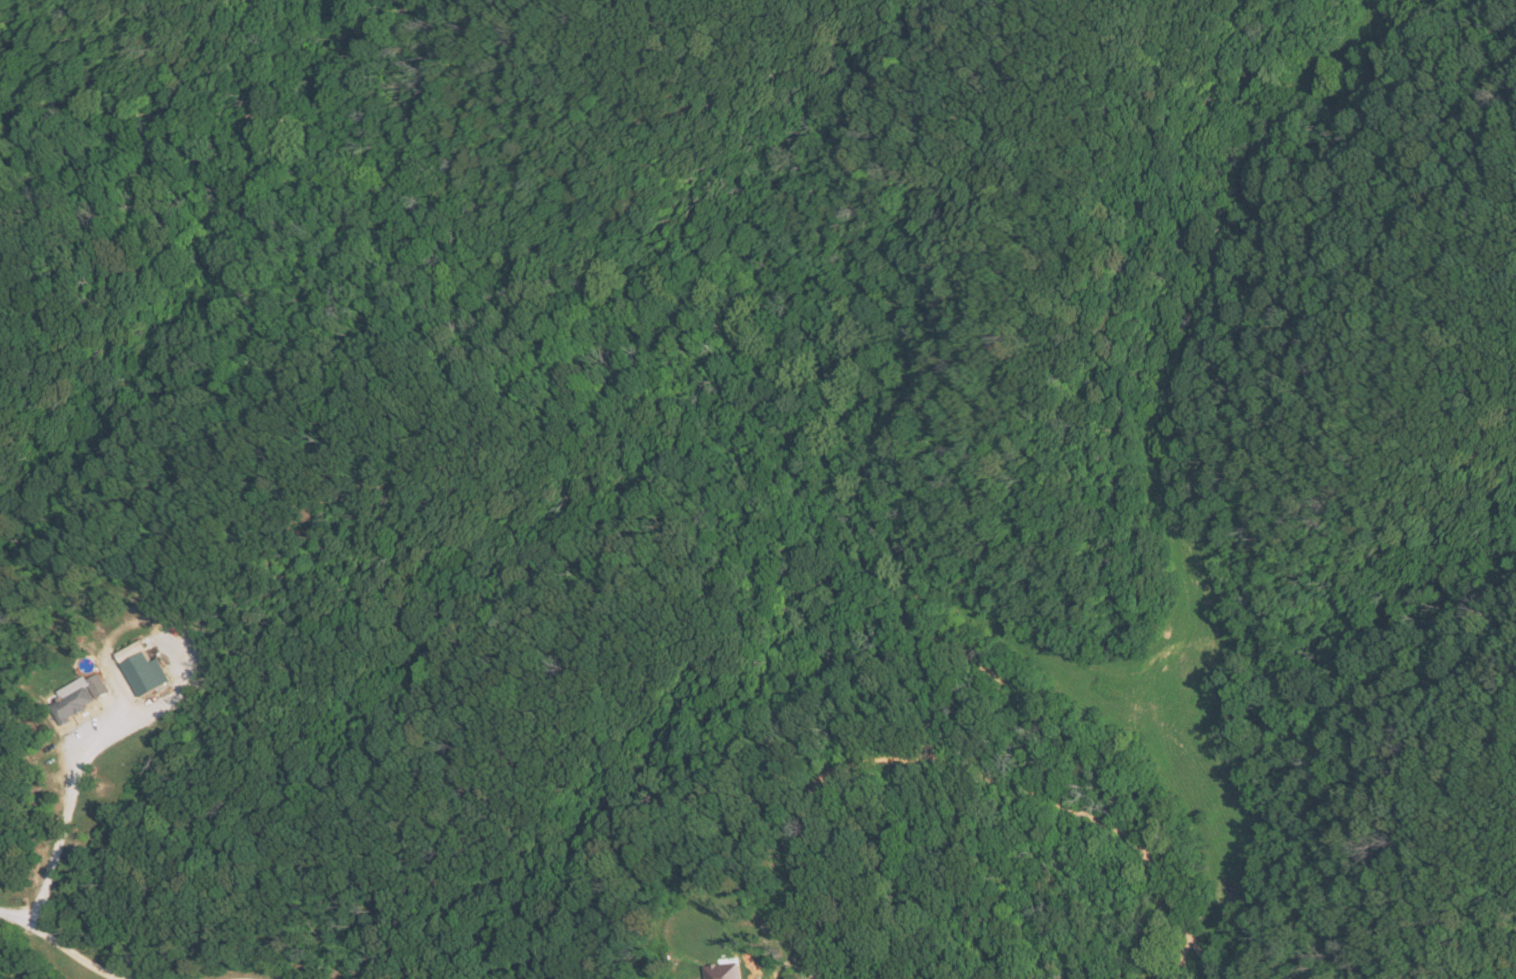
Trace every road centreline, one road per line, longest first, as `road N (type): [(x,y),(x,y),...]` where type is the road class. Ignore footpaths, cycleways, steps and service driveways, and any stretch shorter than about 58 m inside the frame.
road 1 (residential): [(814,978),(799,902),(805,801),(841,772),(900,761),(1066,802),(1143,840),(1160,892),(1153,978)]
road 2 (residential): [(118,978),(0,913)]

